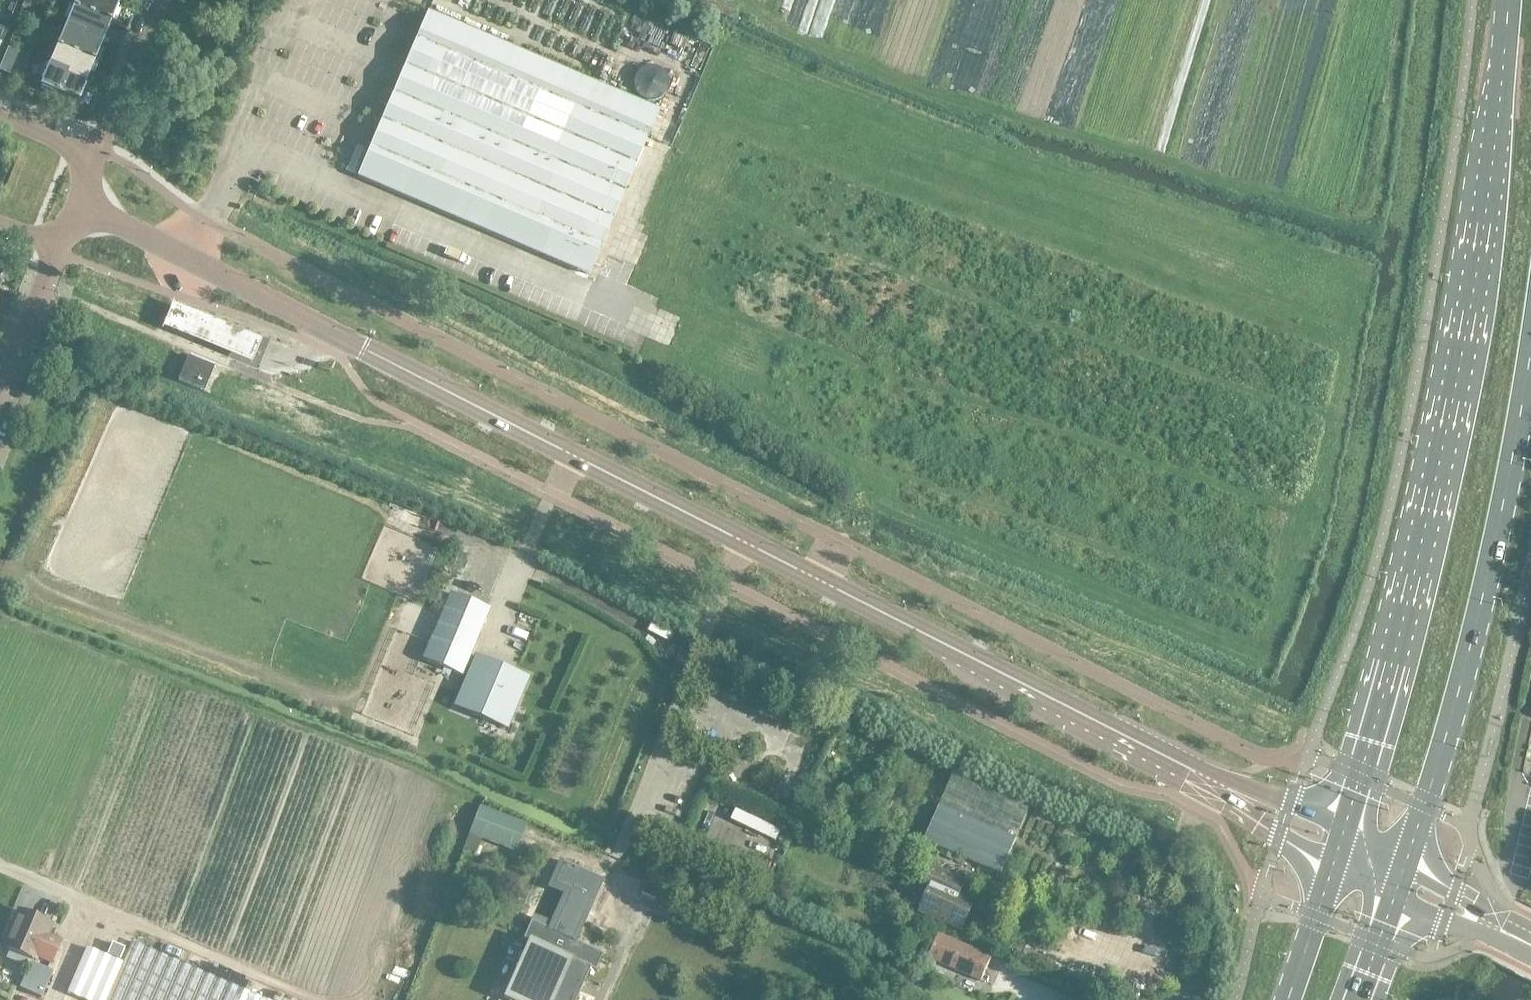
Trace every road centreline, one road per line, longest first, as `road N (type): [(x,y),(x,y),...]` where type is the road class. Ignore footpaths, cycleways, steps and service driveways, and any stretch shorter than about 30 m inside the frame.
road 1 (primary): [(1508,0),(1463,321),(1383,693),(1338,845)]
road 2 (tertiary): [(1338,845),(743,541)]
road 3 (primary): [(1402,875),(1505,508),(1530,347)]
road 4 (tertiary): [(743,541),(364,346)]
road 5 (track): [(0,569),(332,700),(366,692)]
road 6 (track): [(310,999),(0,865)]
road 7 (tertiary): [(84,208),(364,346)]
road 8 (residential): [(93,151),(160,0)]
road 9 (primary): [(1338,845),(1285,999)]
road 10 (residential): [(0,397),(59,248)]
road 11 (tertiary): [(1530,943),(1402,875)]
road 12 (primary): [(1356,999),(1402,875)]

